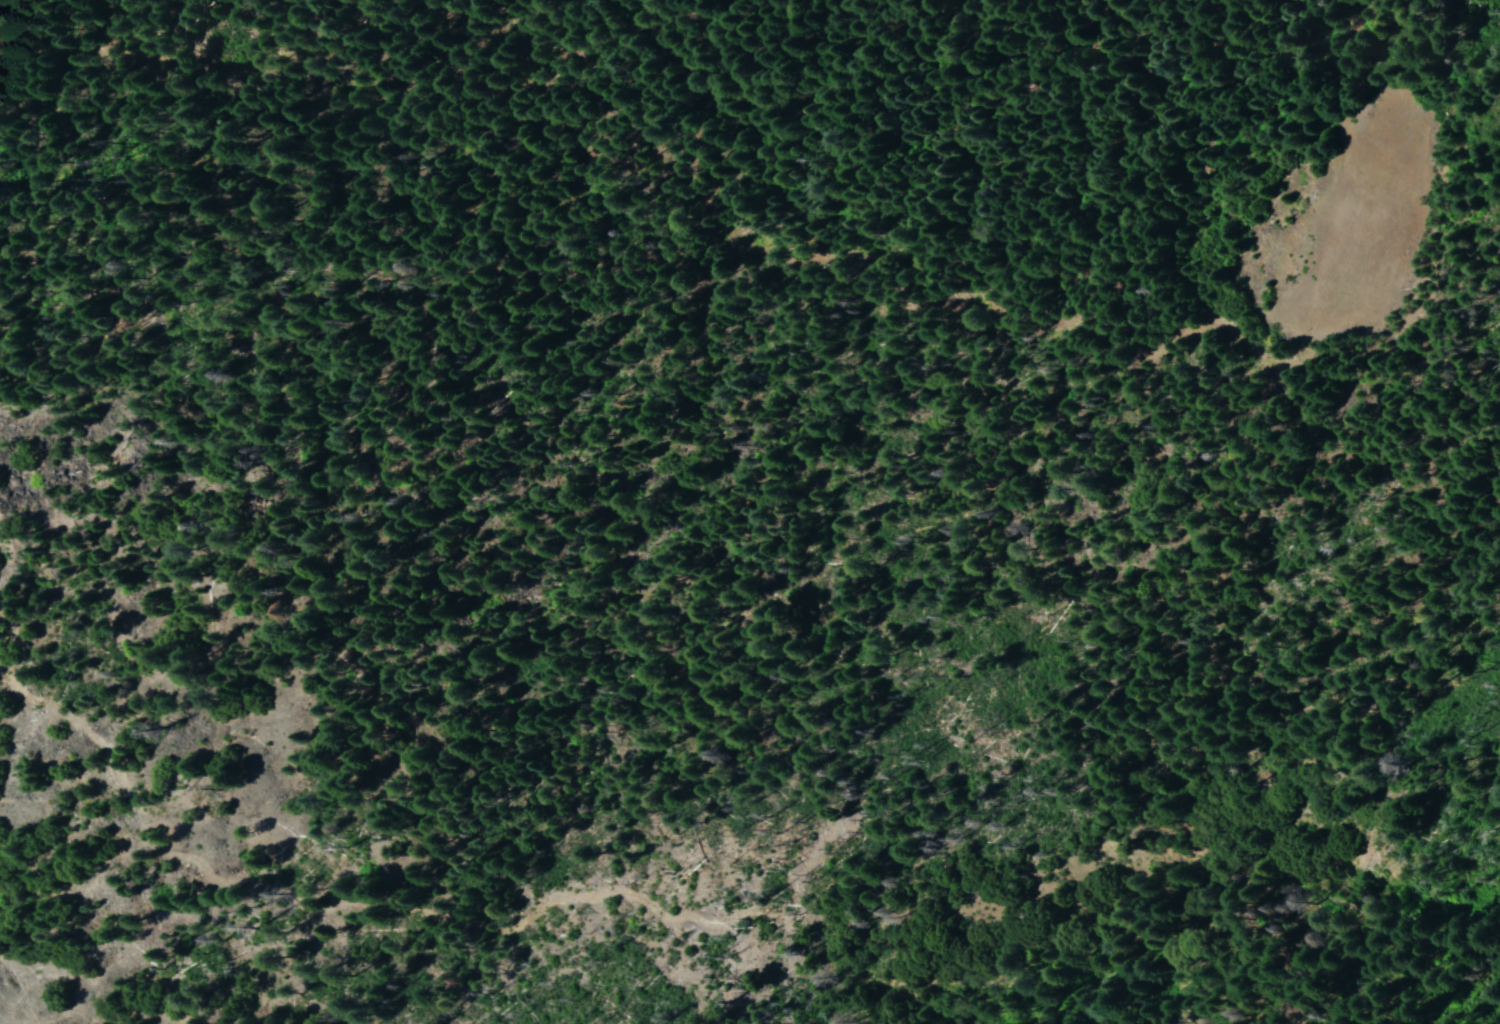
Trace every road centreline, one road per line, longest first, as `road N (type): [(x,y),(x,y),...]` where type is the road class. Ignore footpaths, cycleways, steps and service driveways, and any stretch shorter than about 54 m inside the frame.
road 1 (track): [(1299,281),(1342,155),(1357,0)]

